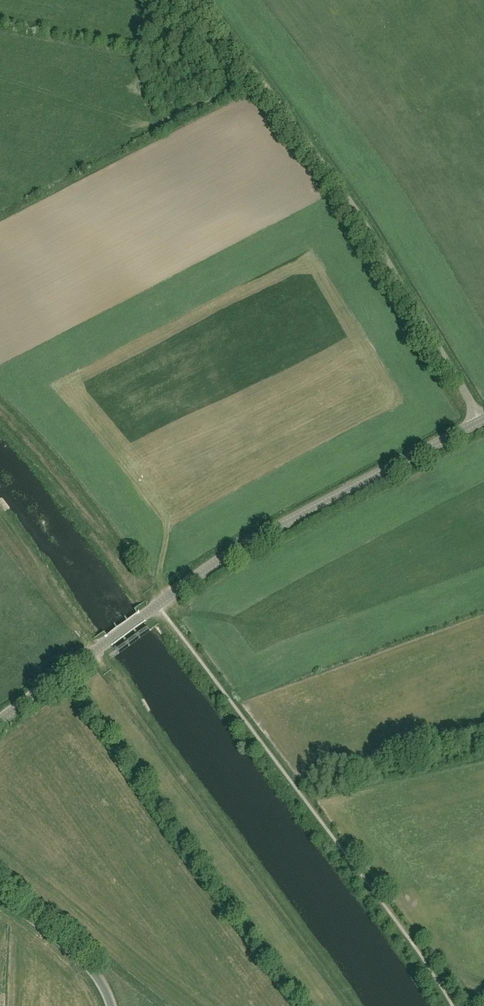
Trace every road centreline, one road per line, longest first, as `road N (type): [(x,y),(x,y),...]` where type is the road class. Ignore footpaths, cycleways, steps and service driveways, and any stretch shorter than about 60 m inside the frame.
road 1 (tertiary): [(0,721),(261,534),(480,424)]
road 2 (unclassified): [(480,424),(376,247),(190,0)]
road 3 (track): [(95,650),(353,1005)]
road 4 (track): [(158,604),(0,419)]
road 5 (unclassified): [(114,1005),(99,974),(0,893)]

